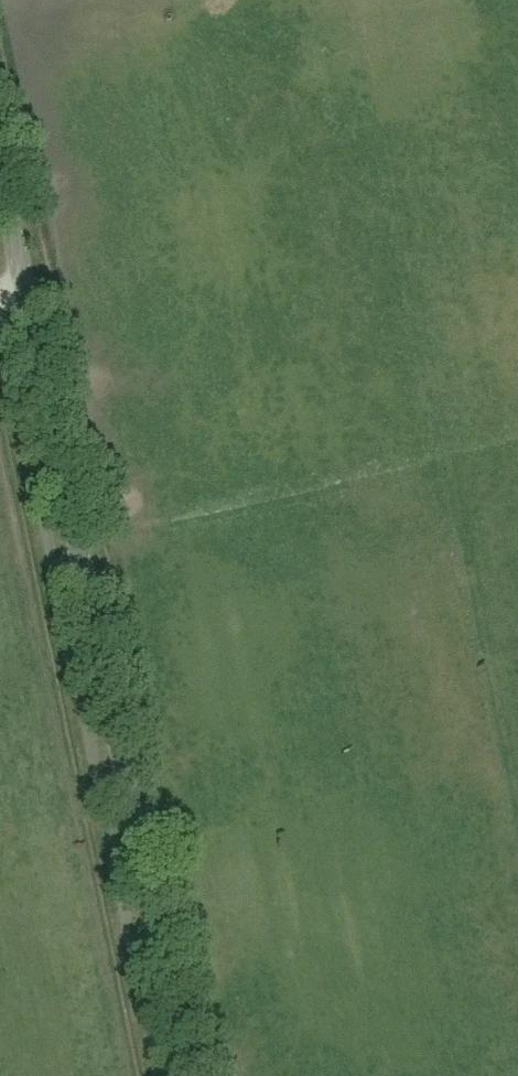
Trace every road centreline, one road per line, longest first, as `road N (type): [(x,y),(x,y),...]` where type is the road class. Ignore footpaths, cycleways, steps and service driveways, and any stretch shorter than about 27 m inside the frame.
road 1 (unclassified): [(186,1075),(0,149)]

